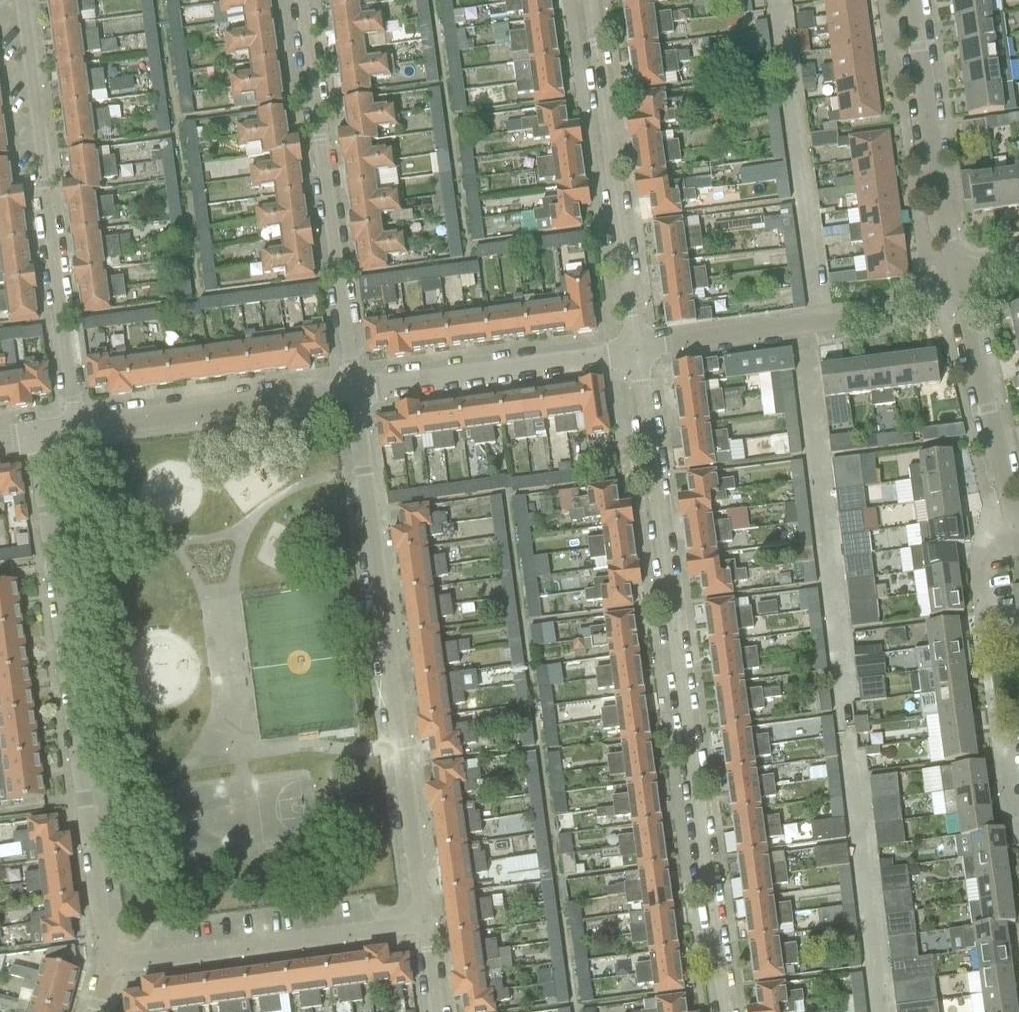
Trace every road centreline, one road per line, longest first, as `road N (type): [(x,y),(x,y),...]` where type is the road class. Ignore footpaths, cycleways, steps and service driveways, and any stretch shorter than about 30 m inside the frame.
road 1 (residential): [(639,351),(725,1011)]
road 2 (residential): [(423,924),(354,392)]
road 3 (residential): [(35,436),(109,966)]
road 4 (residential): [(19,0),(75,431)]
road 5 (residential): [(354,392),(300,0)]
road 6 (residential): [(590,0),(639,351)]
road 7 (residential): [(954,283),(893,308),(639,351)]
road 8 (residential): [(109,966),(423,924)]
road 9 (residential): [(354,392),(639,351)]
road 10 (residential): [(954,283),(916,0)]
road 11 (residential): [(75,431),(354,392)]
road 12 (residential): [(1018,526),(954,283)]
road 13 (residential): [(991,653),(982,574),(1018,541)]

